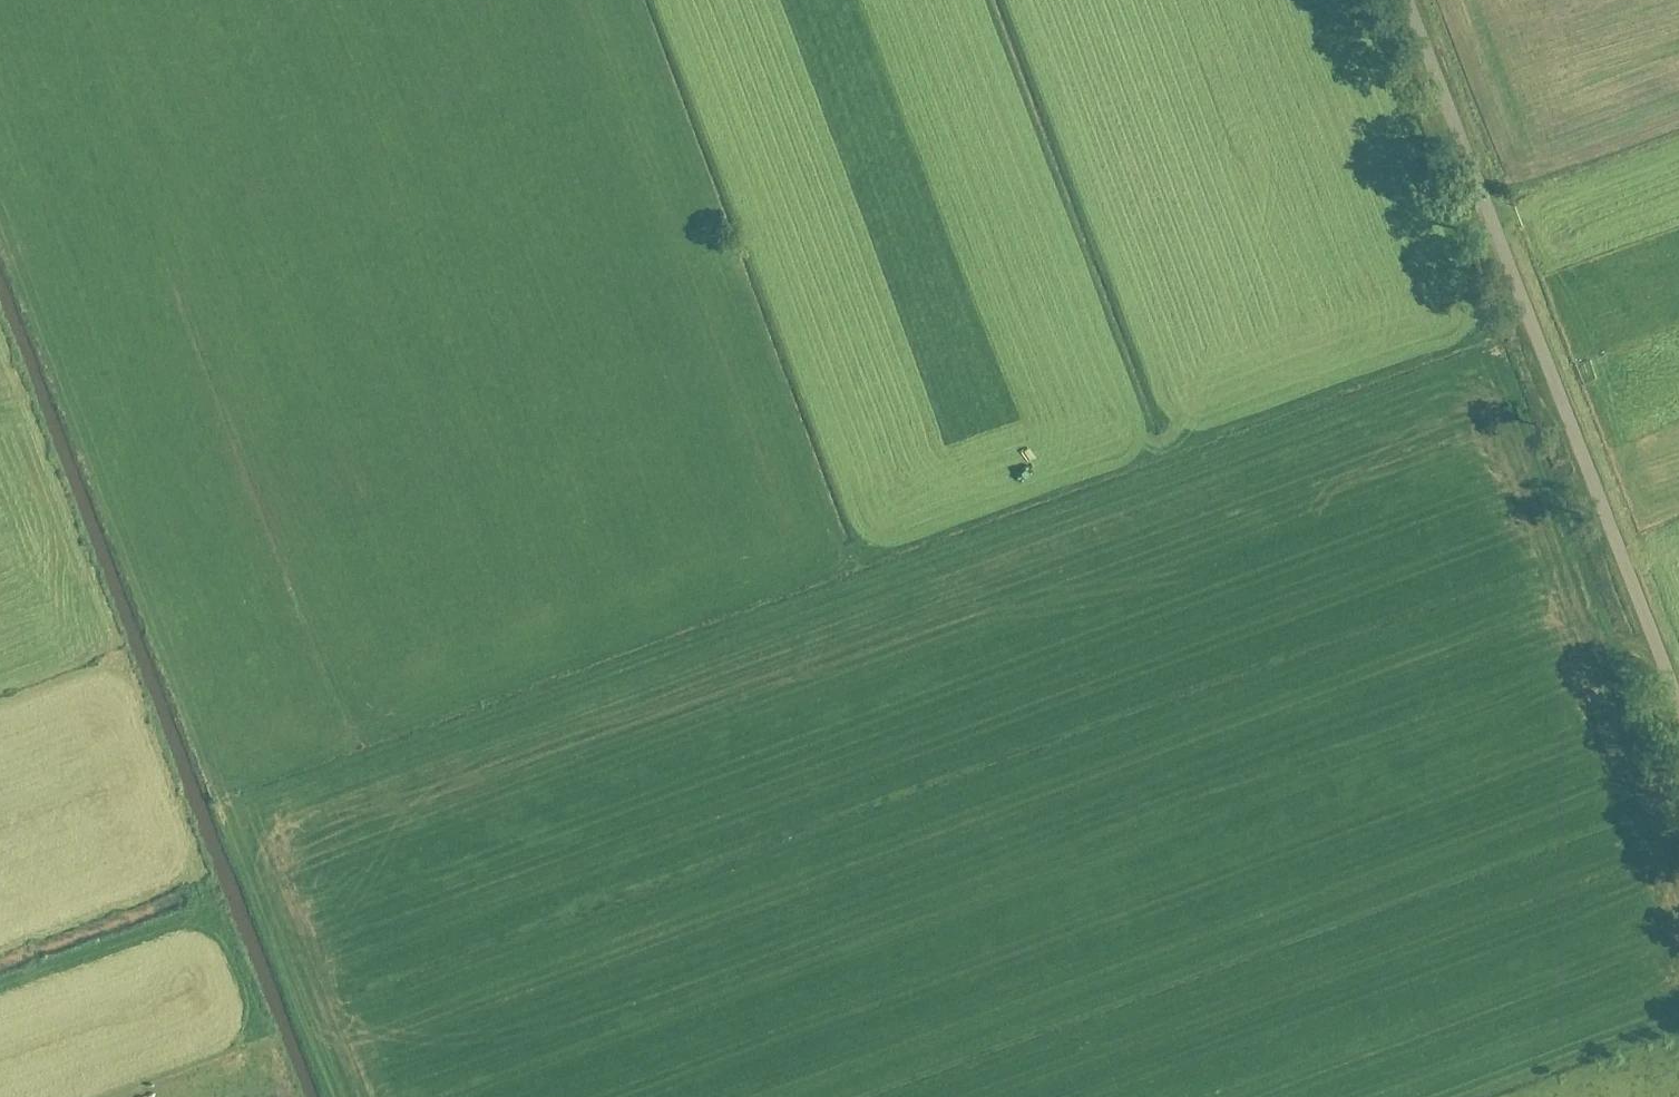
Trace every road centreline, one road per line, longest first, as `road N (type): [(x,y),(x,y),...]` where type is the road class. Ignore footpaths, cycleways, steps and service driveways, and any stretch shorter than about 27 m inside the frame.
road 1 (unclassified): [(1678,708),(1405,0)]

